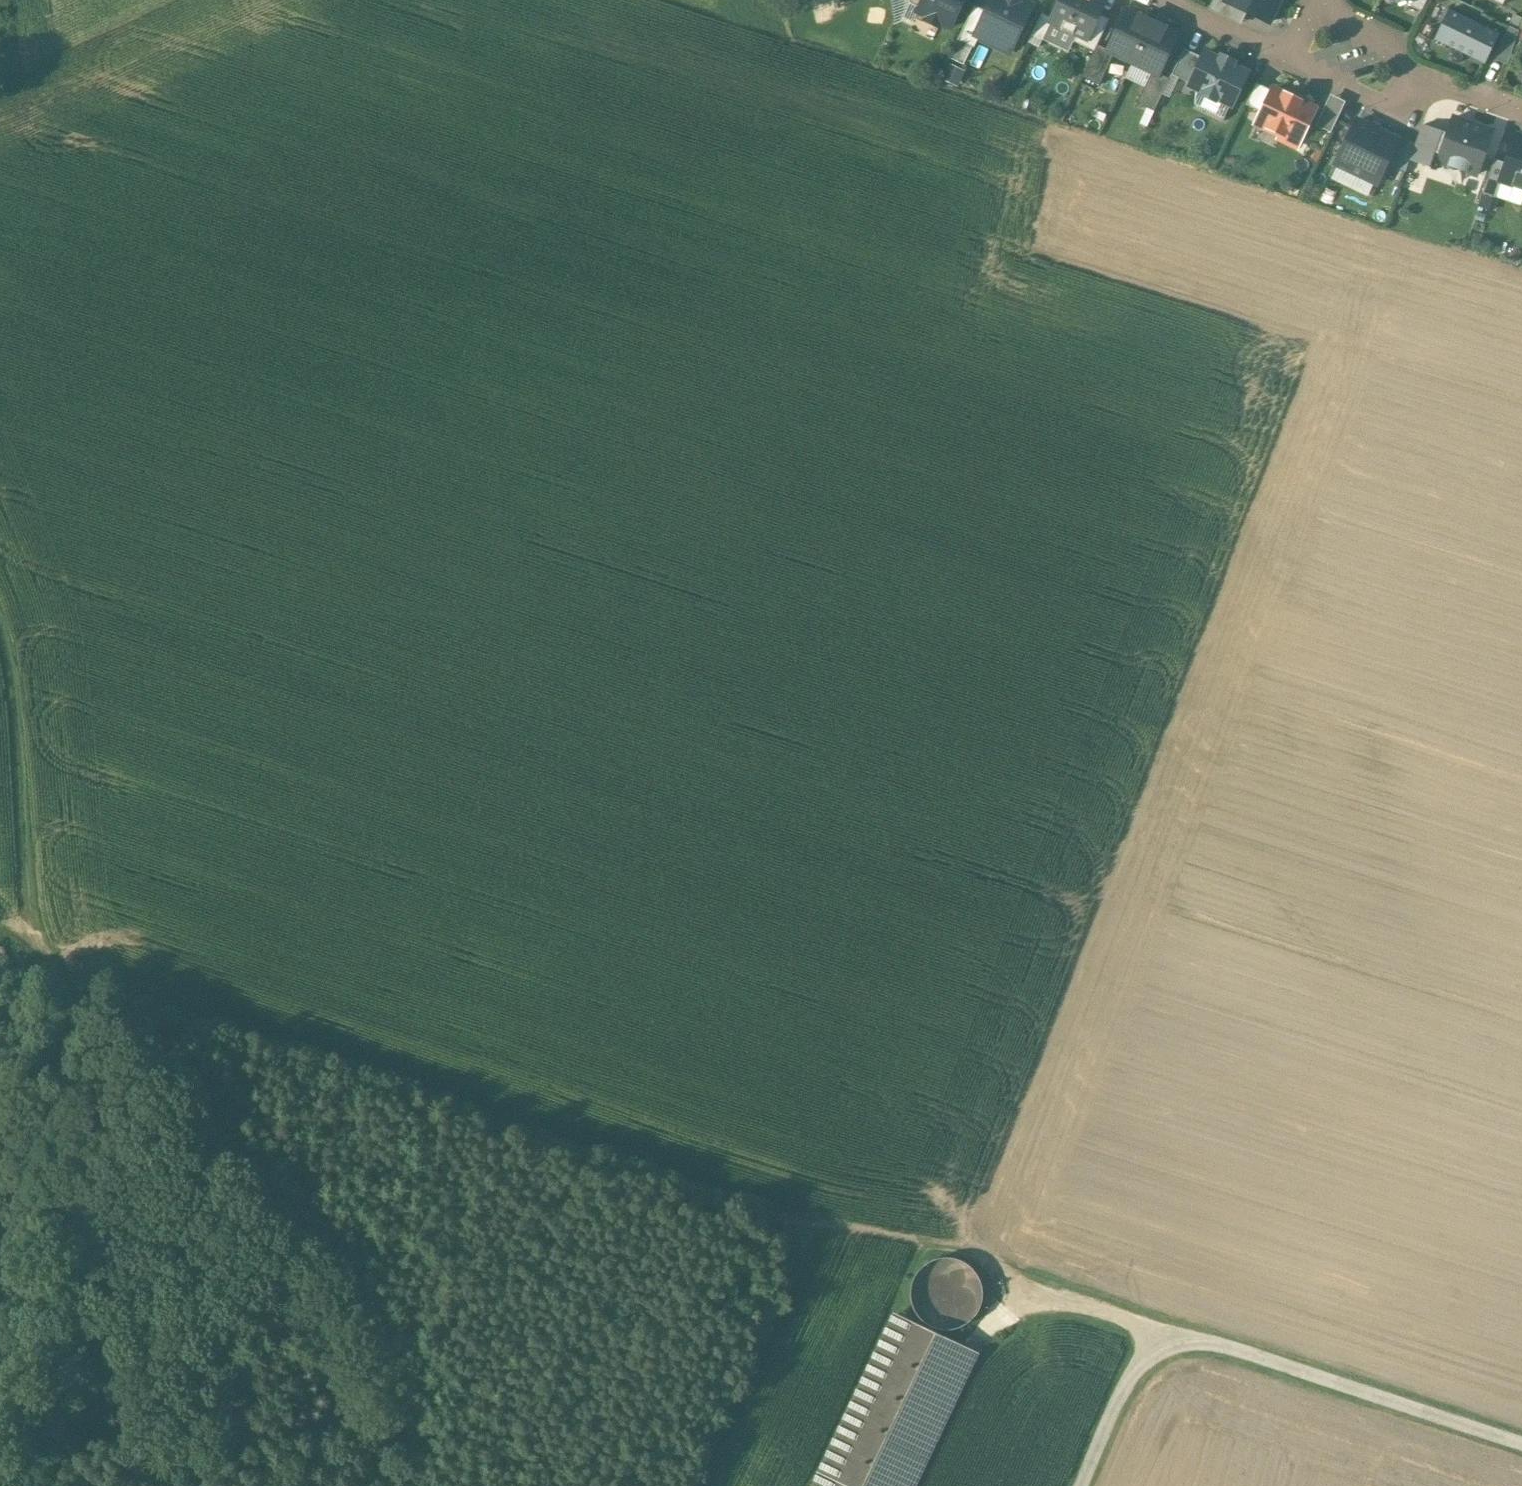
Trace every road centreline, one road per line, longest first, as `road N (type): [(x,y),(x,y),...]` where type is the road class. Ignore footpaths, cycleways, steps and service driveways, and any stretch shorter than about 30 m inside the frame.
road 1 (track): [(417,1485),(368,1340),(156,1048),(70,988),(45,960),(27,908),(1,660)]
road 2 (residential): [(1521,111),(1439,82),(1295,60)]
road 3 (residential): [(1171,0),(1295,60)]

